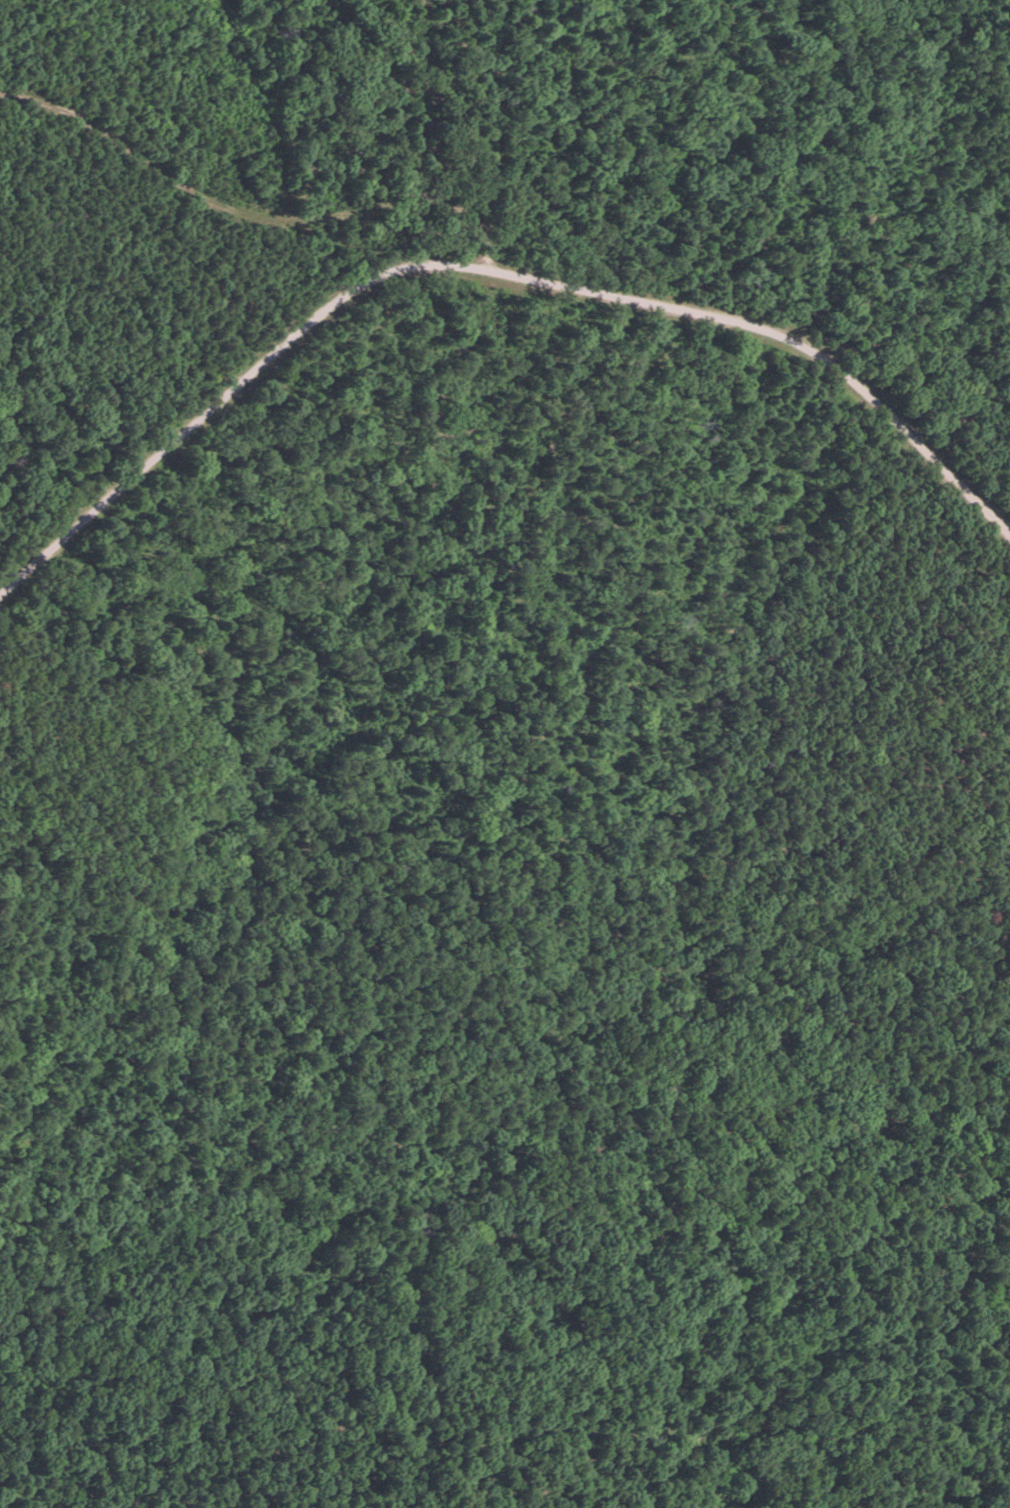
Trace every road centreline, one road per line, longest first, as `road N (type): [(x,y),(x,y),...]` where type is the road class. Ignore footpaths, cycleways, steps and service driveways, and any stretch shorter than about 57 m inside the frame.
road 1 (residential): [(0,595),(331,304),(388,272),(436,265),(679,310),(806,349),(859,388),(1009,539)]

